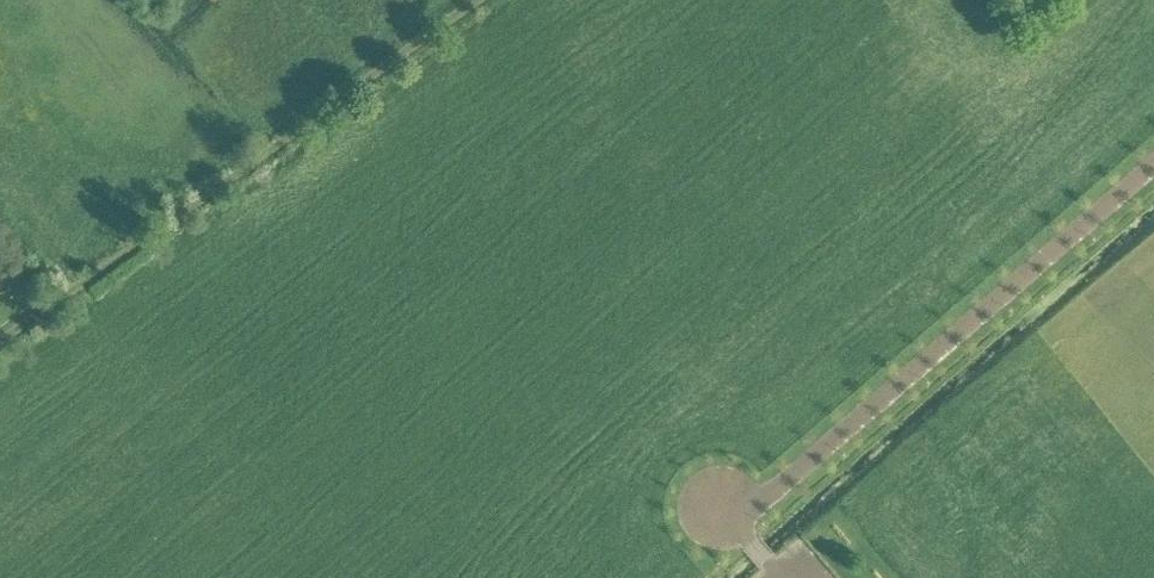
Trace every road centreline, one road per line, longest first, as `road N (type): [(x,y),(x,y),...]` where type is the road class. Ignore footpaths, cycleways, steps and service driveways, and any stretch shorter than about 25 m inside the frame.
road 1 (track): [(474,0),(0,339)]

